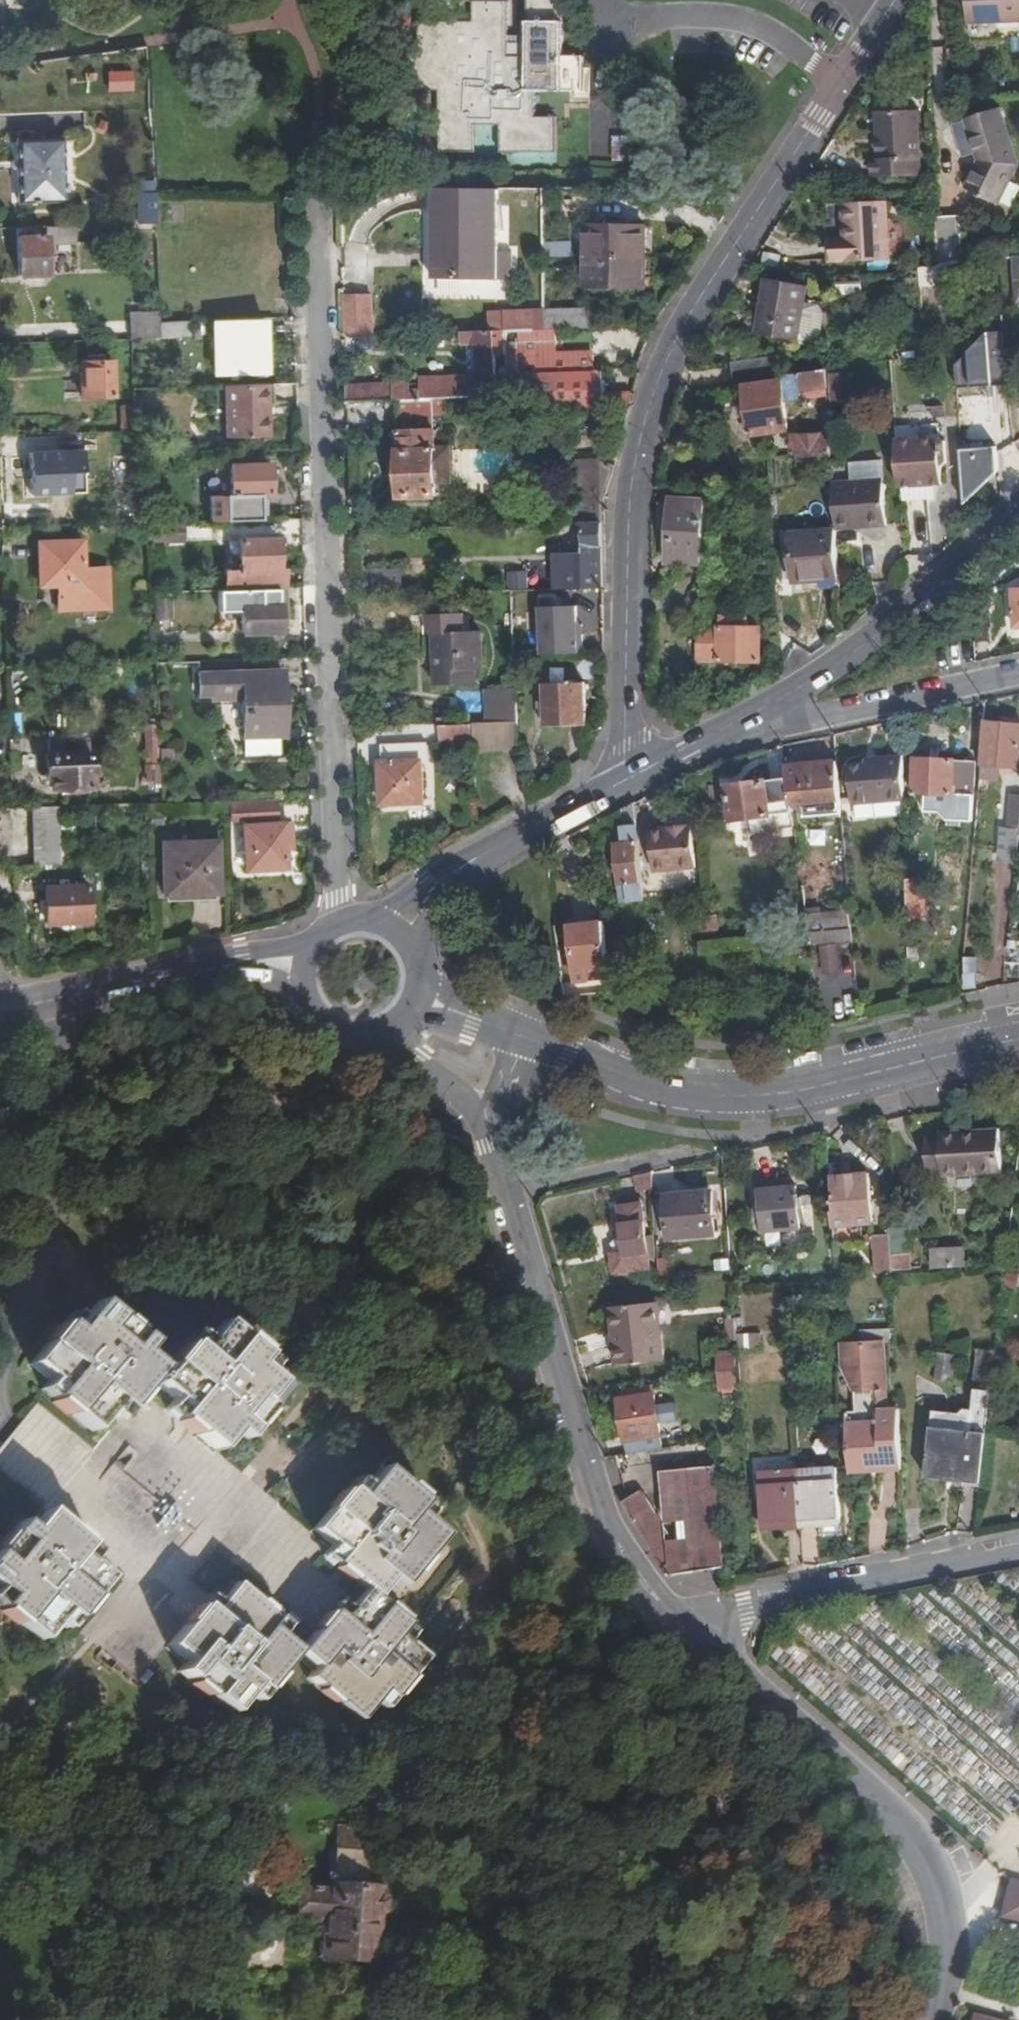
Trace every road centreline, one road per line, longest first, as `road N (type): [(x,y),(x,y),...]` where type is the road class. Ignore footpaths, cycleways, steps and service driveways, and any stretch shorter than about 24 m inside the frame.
road 1 (residential): [(895,0),(691,313),(652,386),(631,484),(627,780)]
road 2 (residential): [(313,184),(340,921)]
road 3 (residential): [(483,1124),(606,1514),(632,1569),(673,1620)]
road 4 (residential): [(673,1620),(899,1822),(942,1883),(949,1948),(937,2019)]
road 5 (residential): [(528,1037),(643,1084),(730,1096),(794,1092),(1018,1039)]
road 6 (track): [(0,1887),(190,1956),(266,1965),(276,1944),(277,1896),(265,1876),(242,1876),(196,1896)]
road 7 (residential): [(51,1002),(60,1067),(55,1226),(0,1374)]
road 8 (residential): [(673,1620),(1018,1555)]
road 9 (tertiary): [(1018,508),(883,631),(751,714)]
road 10 (tertiary): [(627,780),(465,864),(400,934)]
road 11 (residential): [(1018,674),(804,717),(751,714)]
road 12 (tertiary): [(301,961),(221,966),(51,1002)]
road 13 (tertiary): [(751,714),(627,780)]
road 14 (tertiary): [(301,961),(302,1000),(312,1018),(346,1038),(385,1034)]
road 15 (residential): [(385,1034),(483,1124)]

